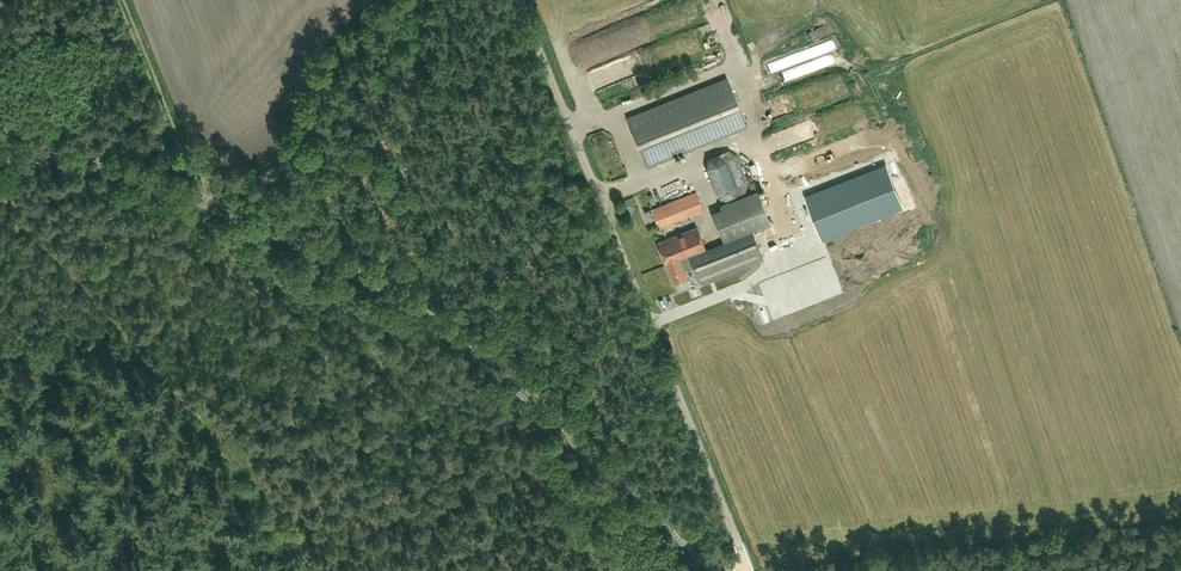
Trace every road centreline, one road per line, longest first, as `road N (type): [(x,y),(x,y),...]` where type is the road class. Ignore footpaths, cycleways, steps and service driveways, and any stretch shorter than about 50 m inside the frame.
road 1 (tertiary): [(707,570),(522,388),(437,323),(329,258),(163,185),(90,165),(0,160)]
road 2 (unclassified): [(749,570),(513,0)]
road 3 (track): [(0,567),(533,497),(599,465)]

